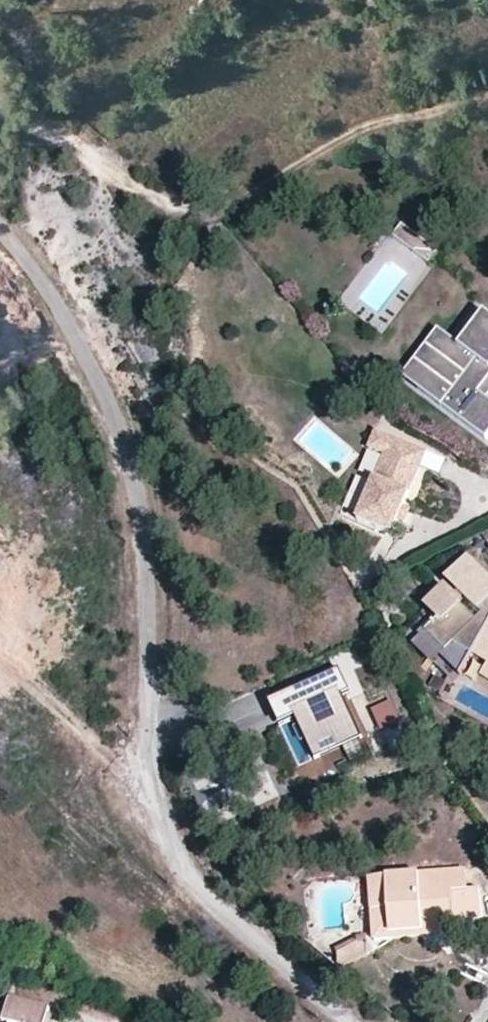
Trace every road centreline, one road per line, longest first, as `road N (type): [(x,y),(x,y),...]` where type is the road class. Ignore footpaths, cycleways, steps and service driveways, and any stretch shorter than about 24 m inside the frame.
road 1 (residential): [(348,1021),(191,881),(146,774),(158,584),(149,490),(71,282)]
road 2 (track): [(487,96),(391,120),(189,220),(147,202),(25,121),(0,95)]
road 3 (track): [(146,774),(0,664)]

